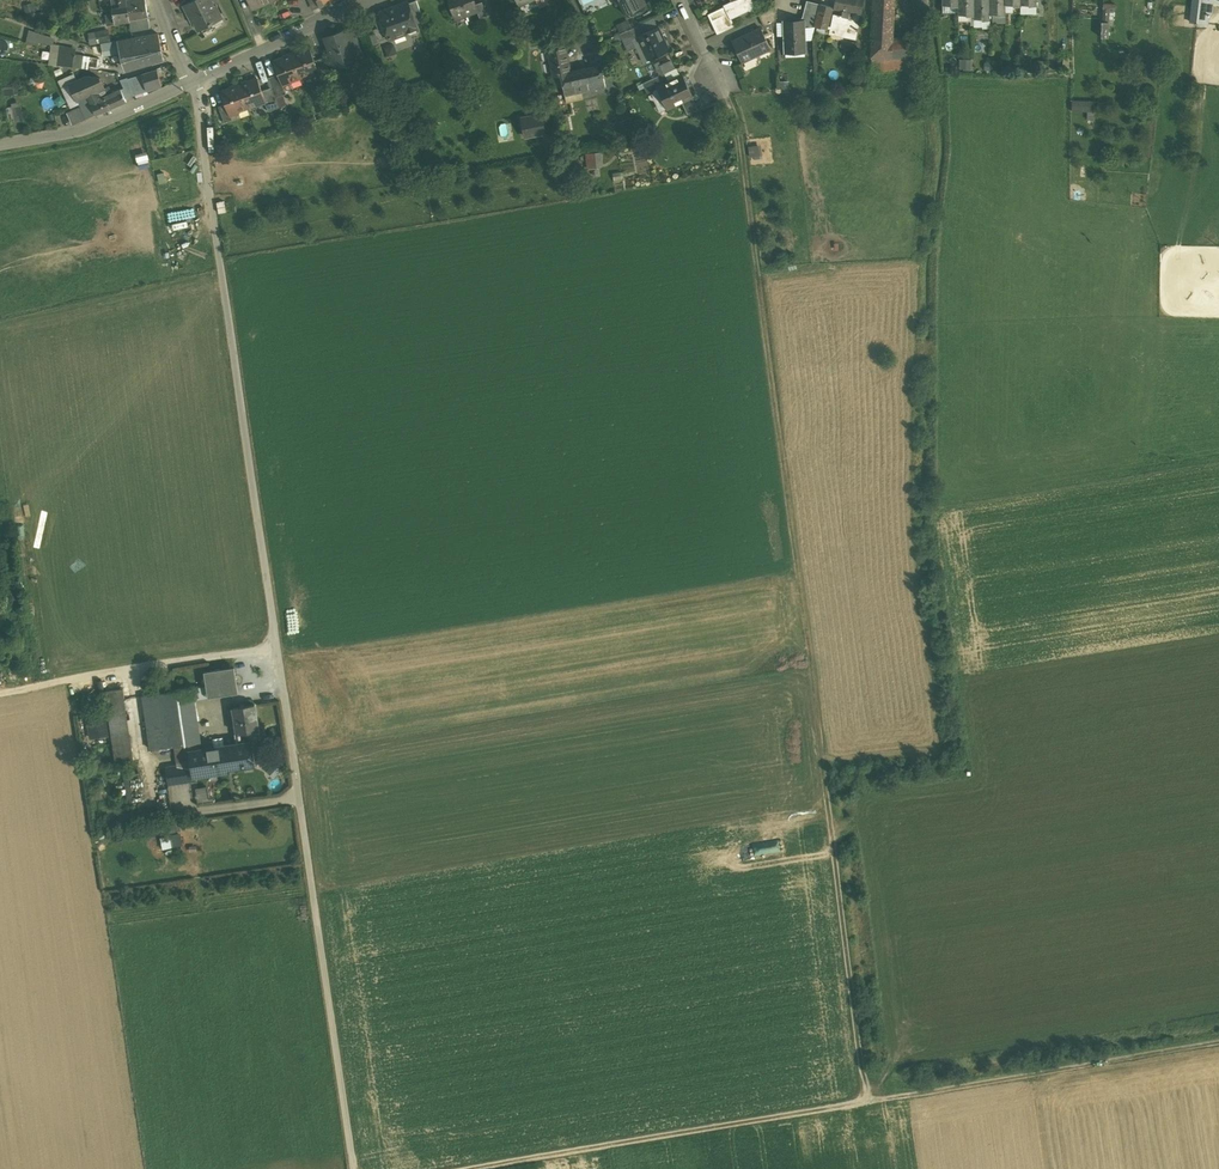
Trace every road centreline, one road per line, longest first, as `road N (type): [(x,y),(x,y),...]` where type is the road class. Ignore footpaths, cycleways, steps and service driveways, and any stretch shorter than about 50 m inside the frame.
road 1 (track): [(872,1098),(742,126)]
road 2 (track): [(455,1168),(1218,1042)]
road 3 (track): [(0,696),(279,650)]
road 4 (tertiary): [(0,145),(81,131),(194,82)]
road 5 (tertiary): [(194,82),(368,0)]

